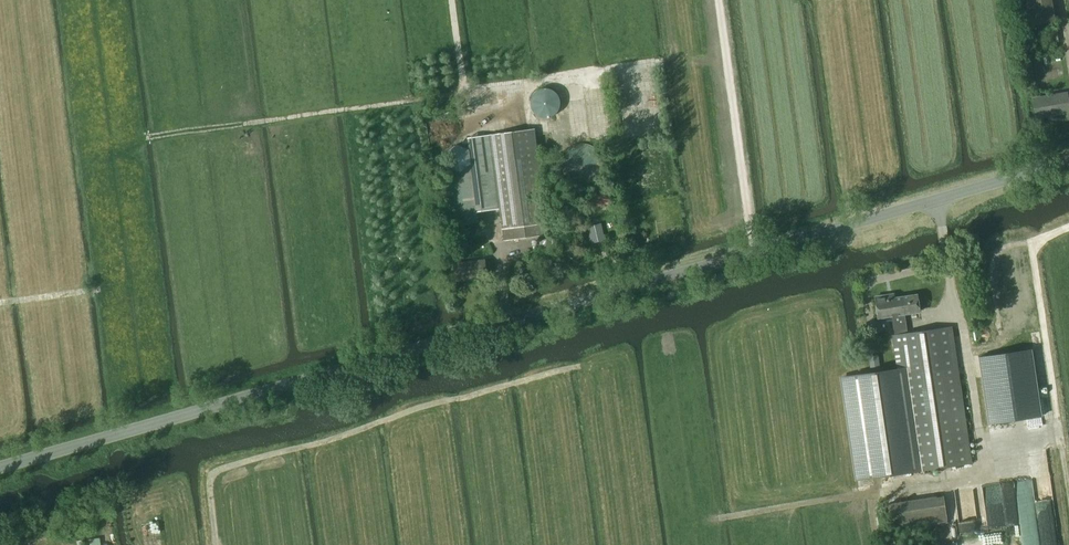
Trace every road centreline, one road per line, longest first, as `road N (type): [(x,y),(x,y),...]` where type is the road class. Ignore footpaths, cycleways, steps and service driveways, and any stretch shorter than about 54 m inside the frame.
road 1 (unclassified): [(0,467),(1068,160)]
road 2 (track): [(940,197),(981,441),(1057,429),(1033,253),(1037,241),(1068,229)]
road 3 (track): [(216,544),(208,473),(569,368)]
road 4 (track): [(509,322),(453,0)]

